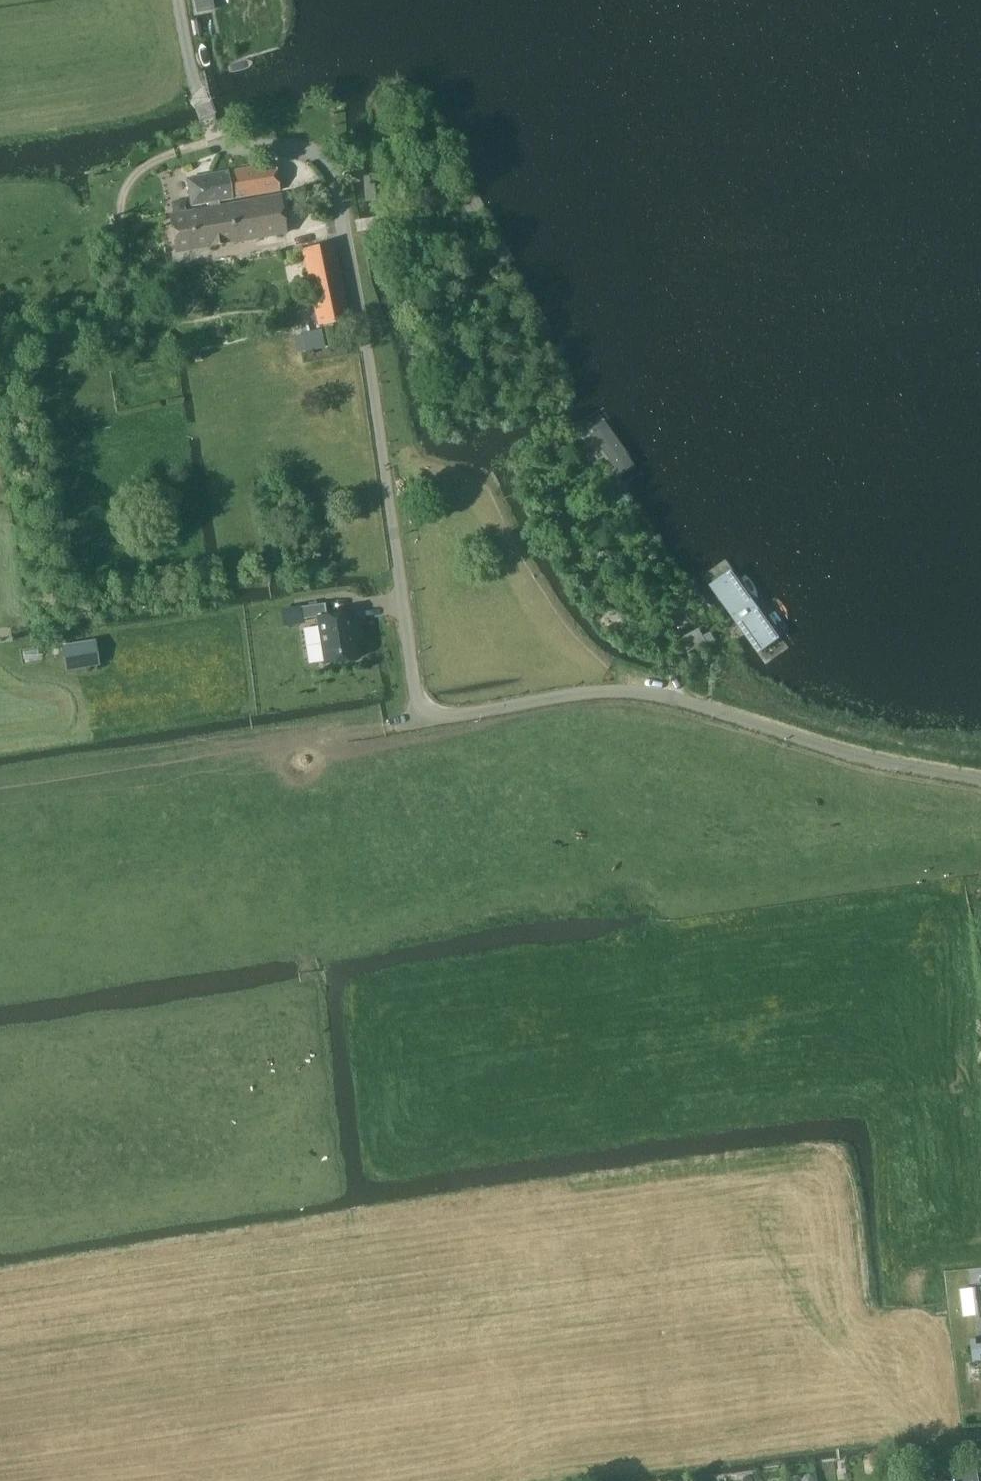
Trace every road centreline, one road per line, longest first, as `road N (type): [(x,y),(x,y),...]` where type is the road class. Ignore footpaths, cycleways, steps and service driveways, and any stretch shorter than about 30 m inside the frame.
road 1 (unclassified): [(980,781),(868,759),(638,691),(452,715),(431,710),(415,692),(338,179),(328,163),(292,144),(215,140),(178,0)]

